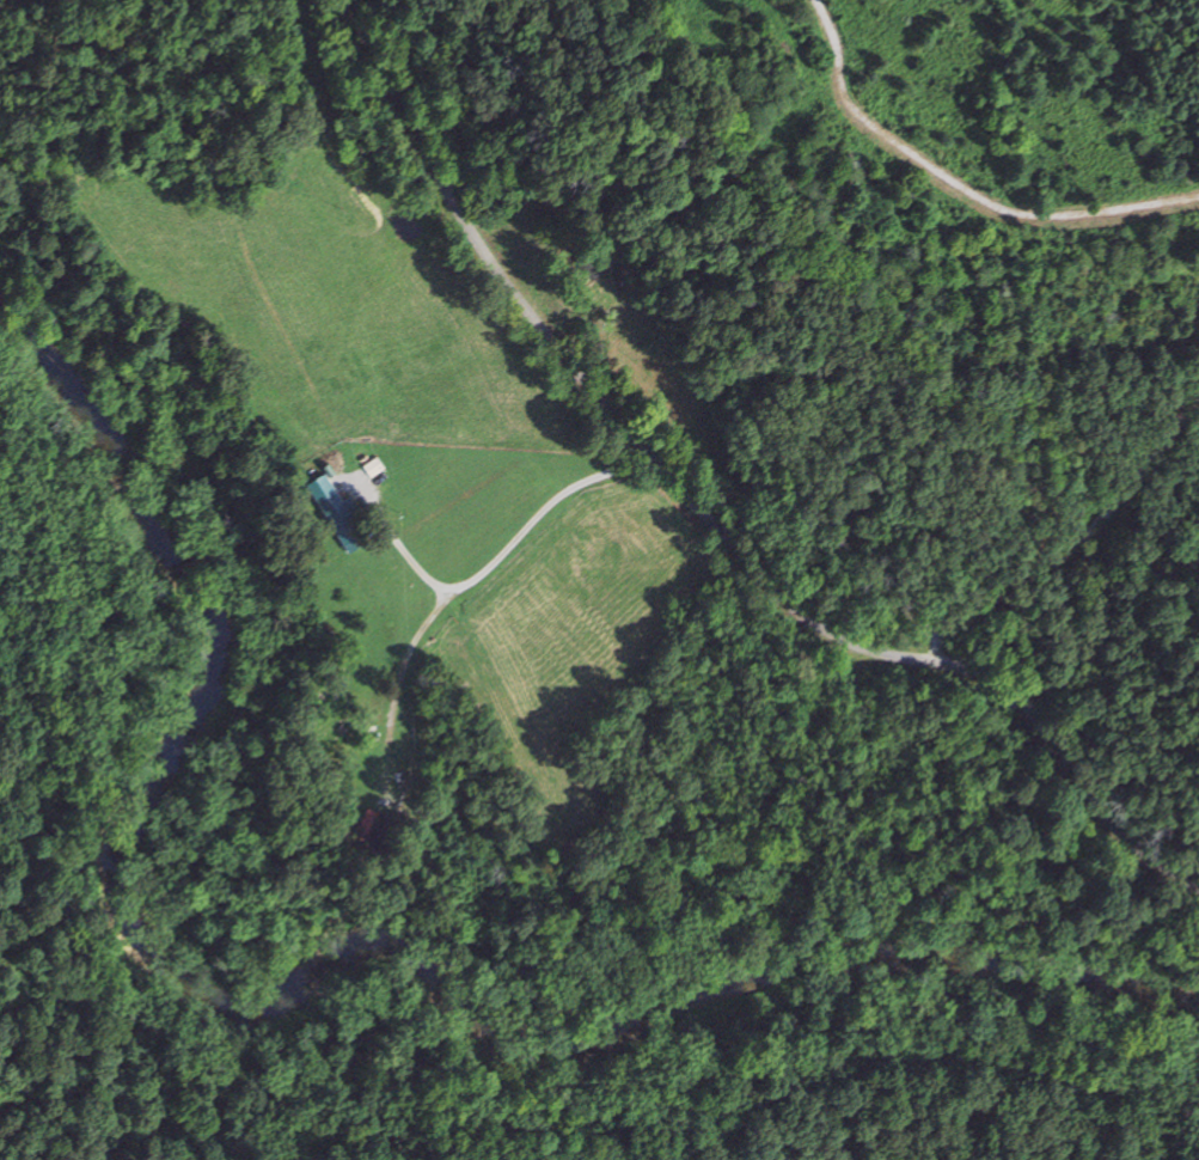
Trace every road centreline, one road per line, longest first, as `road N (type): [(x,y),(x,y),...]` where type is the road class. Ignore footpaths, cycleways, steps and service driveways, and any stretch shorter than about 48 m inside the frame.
road 1 (residential): [(1198,883),(1120,822),(1082,779),(1051,725),(1018,695),(852,643),(807,615),(732,541),(620,420),(503,271),(355,0)]
road 2 (track): [(807,615),(805,746),(887,865),(860,1159)]

